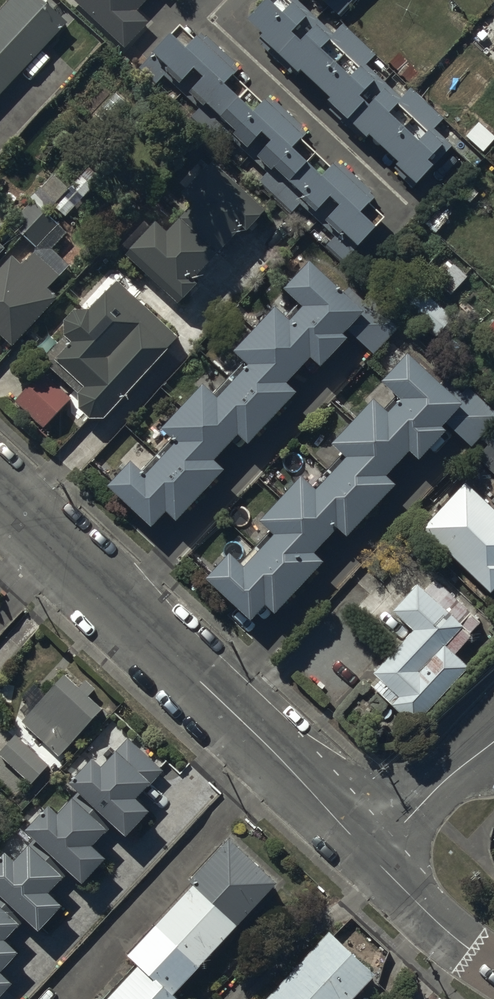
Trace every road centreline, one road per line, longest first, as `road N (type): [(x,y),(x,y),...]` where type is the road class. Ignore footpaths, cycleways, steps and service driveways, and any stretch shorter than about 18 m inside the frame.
road 1 (unclassified): [(0,503),(373,856)]
road 2 (unclassified): [(373,856),(493,744)]
road 3 (unclassified): [(373,856),(440,926),(493,966)]

